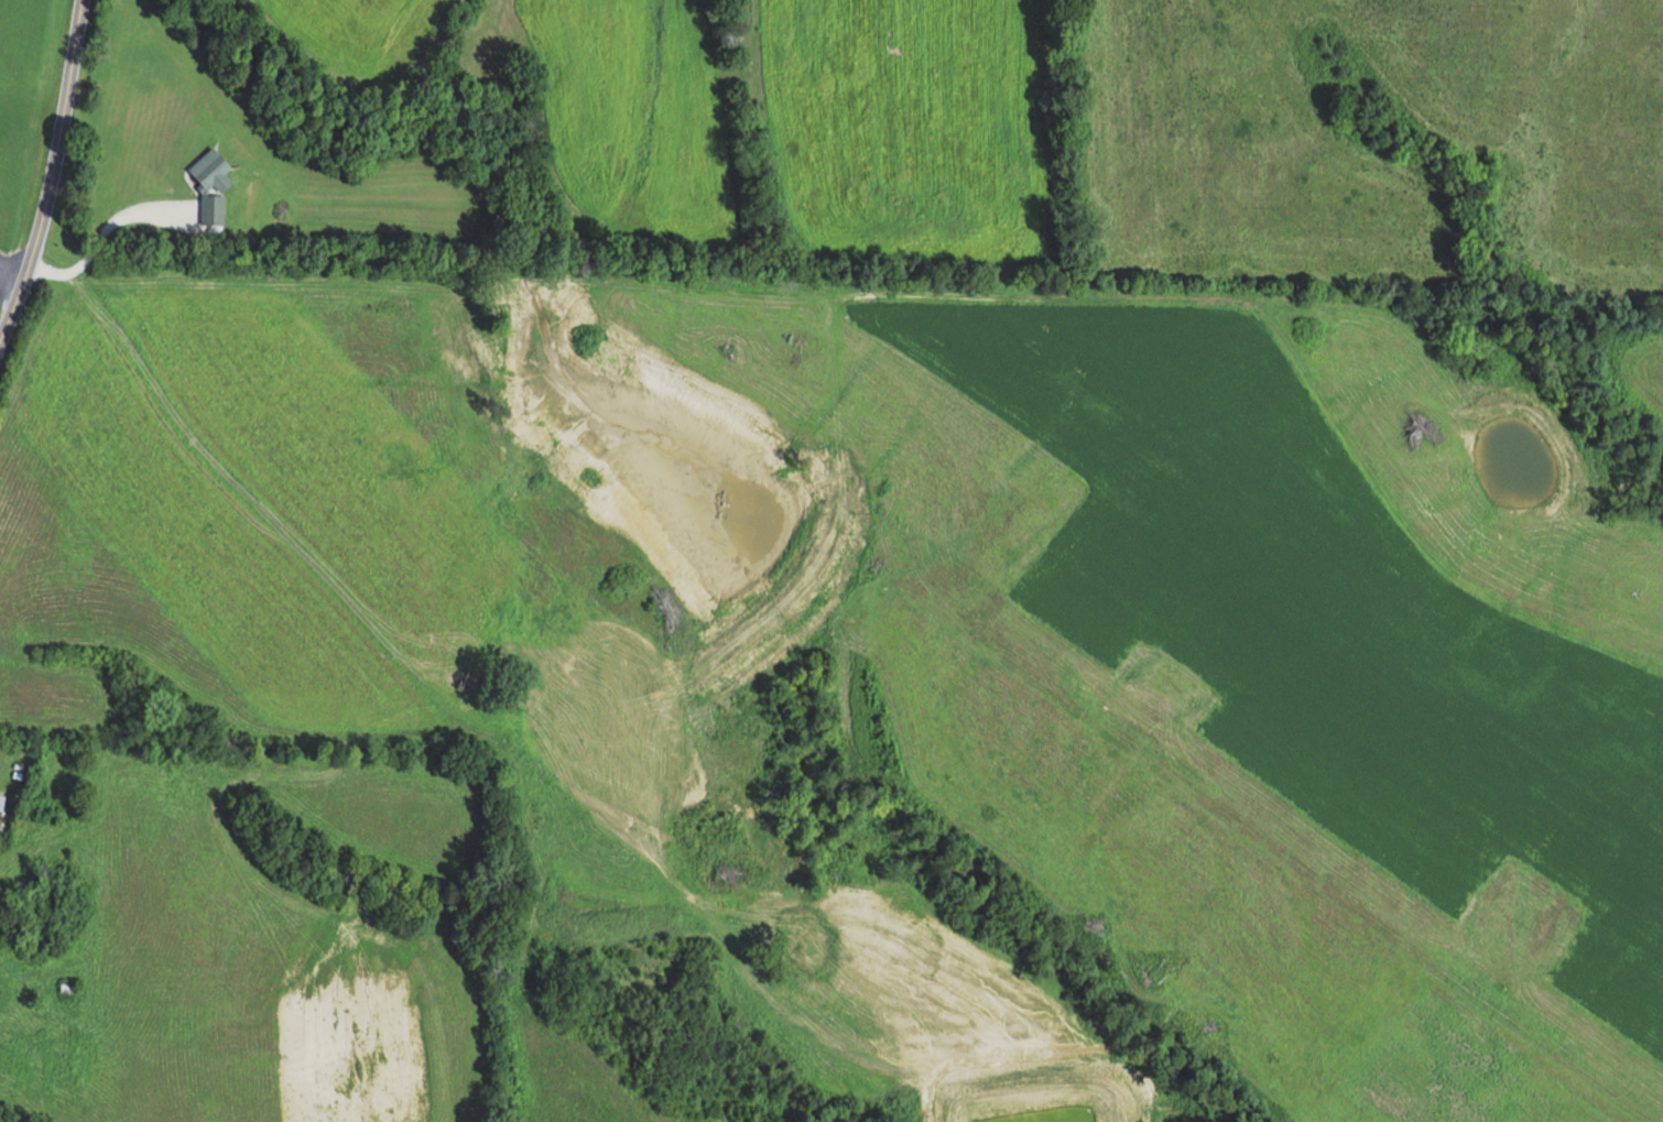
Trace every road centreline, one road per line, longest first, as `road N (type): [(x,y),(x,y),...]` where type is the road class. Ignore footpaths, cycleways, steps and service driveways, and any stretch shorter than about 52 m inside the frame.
road 1 (tertiary): [(0,329),(48,194),(81,0)]

